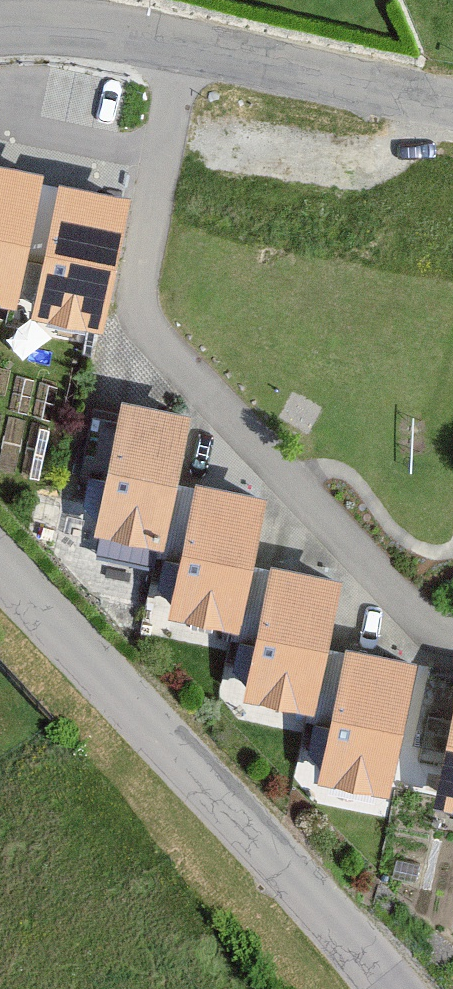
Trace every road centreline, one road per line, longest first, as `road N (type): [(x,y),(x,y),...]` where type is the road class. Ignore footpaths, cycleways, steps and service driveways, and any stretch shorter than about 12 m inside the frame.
road 1 (residential): [(165,59),(123,306),(421,633),(452,640)]
road 2 (unclassified): [(0,570),(313,920),(362,988)]
road 3 (unclassified): [(452,115),(165,59)]
road 4 (unclassified): [(165,59),(10,29)]

